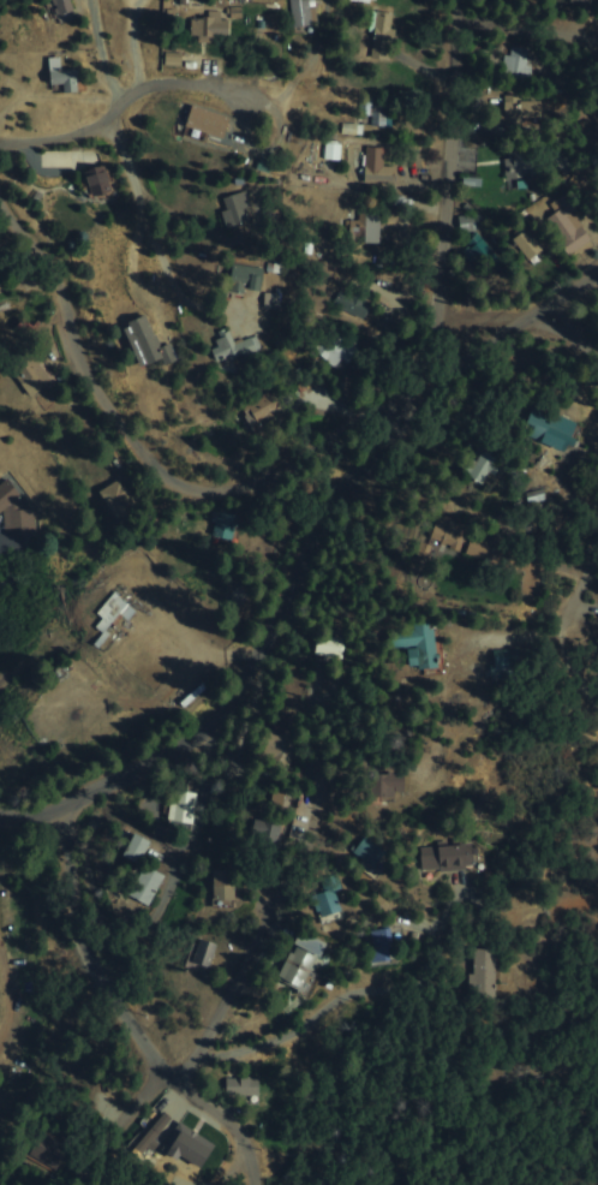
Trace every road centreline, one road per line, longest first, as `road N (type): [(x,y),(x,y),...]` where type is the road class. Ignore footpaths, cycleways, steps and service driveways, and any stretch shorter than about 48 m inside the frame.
road 1 (residential): [(0,814),(49,812),(191,738),(231,695),(274,623),(335,489),(397,411),(597,272)]
road 2 (residential): [(397,411),(310,440),(268,470),(217,489),(157,474),(107,427),(68,359),(50,274),(32,237),(0,203)]
road 3 (residential): [(49,812),(77,937),(160,1068),(220,1109),(252,1184)]
road 4 (residential): [(397,411),(456,0)]
road 5 (residential): [(166,1071),(195,1052),(221,1010),(293,847),(311,769)]
road 6 (residential): [(0,141),(84,126),(148,84),(195,83),(243,100)]
road 7 (residential): [(597,541),(568,611),(597,700)]
road 8 (residential): [(597,72),(564,47),(455,36)]
road 9 (residential): [(160,1068),(102,1184)]

